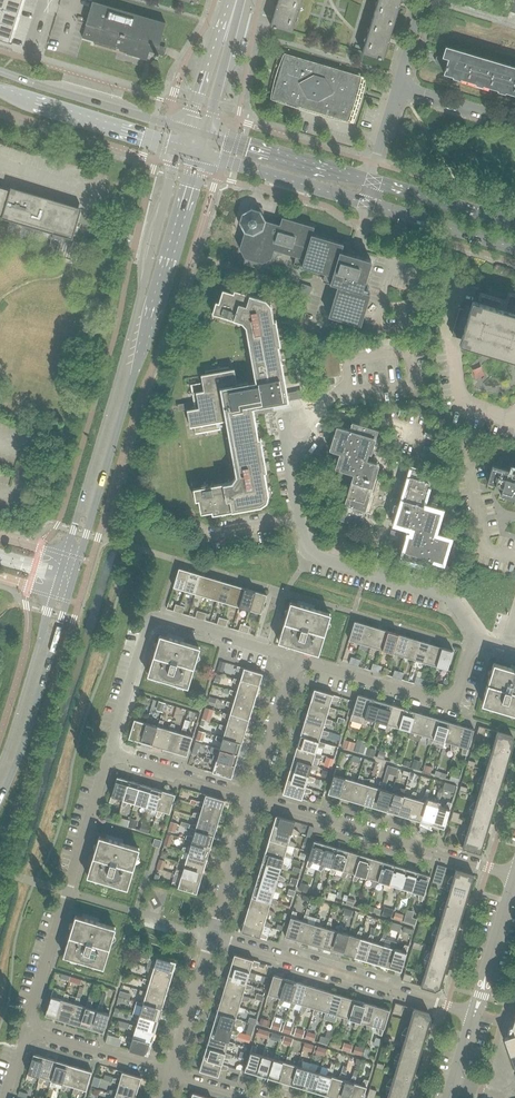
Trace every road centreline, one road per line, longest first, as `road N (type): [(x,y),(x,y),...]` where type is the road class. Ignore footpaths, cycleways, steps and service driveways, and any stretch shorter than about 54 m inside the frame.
road 1 (secondary): [(79,560),(200,153)]
road 2 (secondary): [(180,147),(66,556)]
road 3 (residential): [(479,643),(447,595),(306,551),(293,467),(301,432)]
road 4 (residential): [(28,1033),(111,756)]
road 5 (residential): [(474,1014),(212,937)]
road 6 (residential): [(514,876),(255,796)]
road 7 (residential): [(479,643),(465,693),(446,706),(297,659)]
road 8 (secondary): [(0,797),(68,598)]
road 9 (secondary): [(186,130),(0,71)]
road 10 (secondary): [(0,90),(180,147)]
road 11 (secondary): [(54,594),(0,765)]
road 12 (secondary): [(374,182),(205,135)]
road 13 (secondary): [(200,153),(368,203)]
road 14 (residential): [(297,659),(161,616),(152,621)]
road 15 (secondary): [(368,203),(514,248)]
road 16 (residential): [(255,796),(111,756)]
road 17 (residential): [(170,1076),(28,1033)]
road 18 (residential): [(212,937),(255,796)]
road 19 (secondary): [(514,223),(374,182)]
road 20 (residential): [(170,1076),(212,937)]
road 21 (residential): [(255,796),(297,659)]
road 22 (residential): [(111,756),(152,621)]
road 23 (tertiary): [(474,1014),(514,879)]
road 24 (secondary): [(205,135),(241,0)]
road 25 (secondary): [(230,0),(186,130)]
road 26 (residential): [(399,88),(514,123)]

